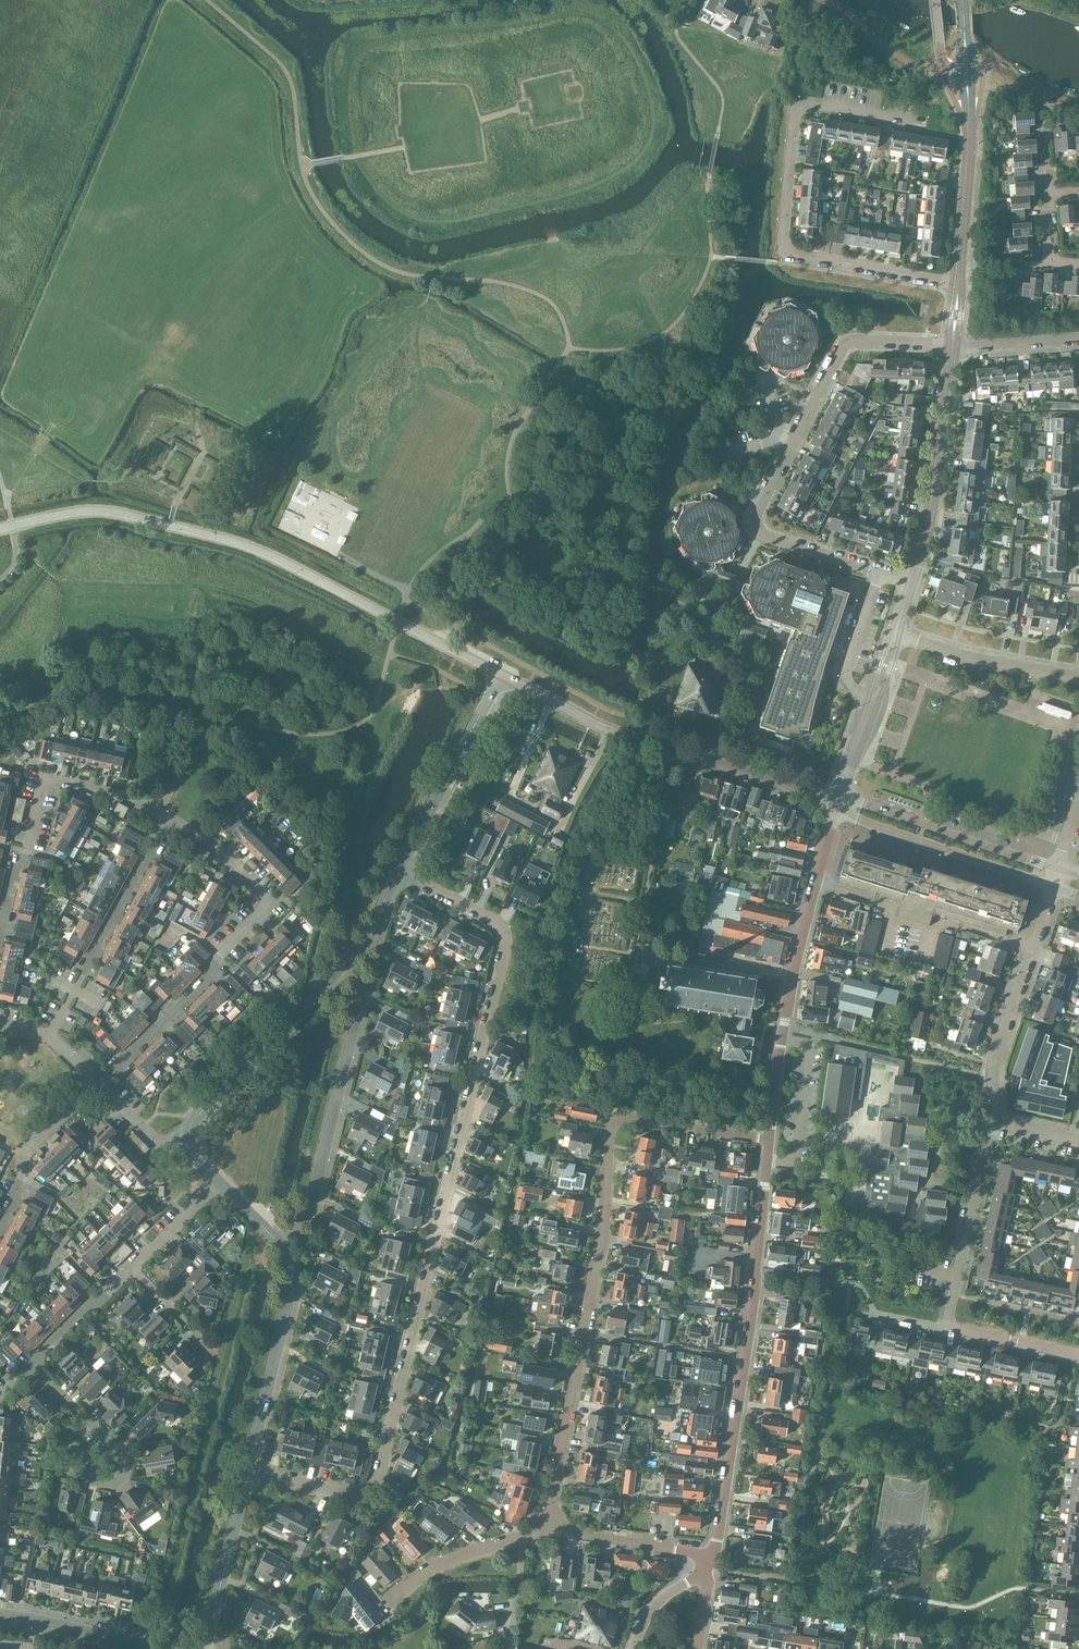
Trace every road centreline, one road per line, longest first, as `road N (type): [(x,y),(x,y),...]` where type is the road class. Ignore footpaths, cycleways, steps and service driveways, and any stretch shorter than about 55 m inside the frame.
road 1 (residential): [(248,1472),(355,1497),(377,1484),(504,938),(497,923),(398,872)]
road 2 (track): [(358,156),(346,85),(361,44),(552,12),(580,12),(607,27),(651,118),(635,155),(594,185),(464,217),(409,212),(360,160)]
road 3 (residential): [(501,675),(227,540),(101,512),(0,529)]
road 4 (residential): [(912,583),(773,540),(756,515),(845,341),(952,348)]
road 5 (residential): [(710,1563),(769,1139)]
road 6 (residential): [(552,1529),(615,1118)]
road 7 (residential): [(170,822),(241,872),(267,902),(215,970),(96,1081)]
road 8 (residential): [(838,802),(608,730),(501,675)]
road 9 (residential): [(769,1139),(794,976),(835,811)]
road 10 (residential): [(0,957),(43,780),(131,797),(170,822)]
road 11 (residential): [(280,1242),(308,1216),(359,1005),(359,984),(341,966)]
road 12 (residential): [(958,284),(787,251),(795,124)]
road 13 (tertiary): [(958,284),(971,136),(964,0)]
road 14 (residential): [(50,1037),(170,822)]
road 15 (residential): [(998,1121),(993,1064),(1053,886)]
road 16 (tertiary): [(912,583),(932,511),(952,348)]
road 17 (residential): [(248,1472),(295,1276),(280,1242)]
road 18 (residential): [(187,1144),(194,1121),(341,966)]
road 19 (tertiary): [(835,811),(1053,886)]
road 20 (tertiary): [(1057,869),(840,796)]
road 21 (residential): [(398,872),(501,675)]
road 22 (residential): [(57,1472),(109,1486),(127,1458),(35,1365)]
road 23 (residential): [(951,1326),(998,1121)]
road 24 (residential): [(1078,677),(895,636)]
road 25 (residential): [(205,1648),(248,1472)]
road 26 (residential): [(0,1223),(21,1186),(26,1148),(96,1081)]
road 27 (residential): [(392,1599),(452,1559),(552,1529)]
road 28 (tertiary): [(840,796),(895,636)]
road 29 (residential): [(710,1563),(677,1549),(552,1529)]
road 30 (unclassified): [(158,1648),(0,1617)]
road 31 (residential): [(769,1139),(615,1118)]
road 32 (residential): [(926,130),(797,106),(795,124)]
road 33 (residential): [(35,1365),(132,1270)]
road 34 (residential): [(1078,1355),(951,1326)]
road 35 (residential): [(952,348),(1078,339)]
road 36 (residential): [(132,1270),(219,1183)]
road 37 (residential): [(1050,195),(1043,113),(1050,107),(1078,114)]

